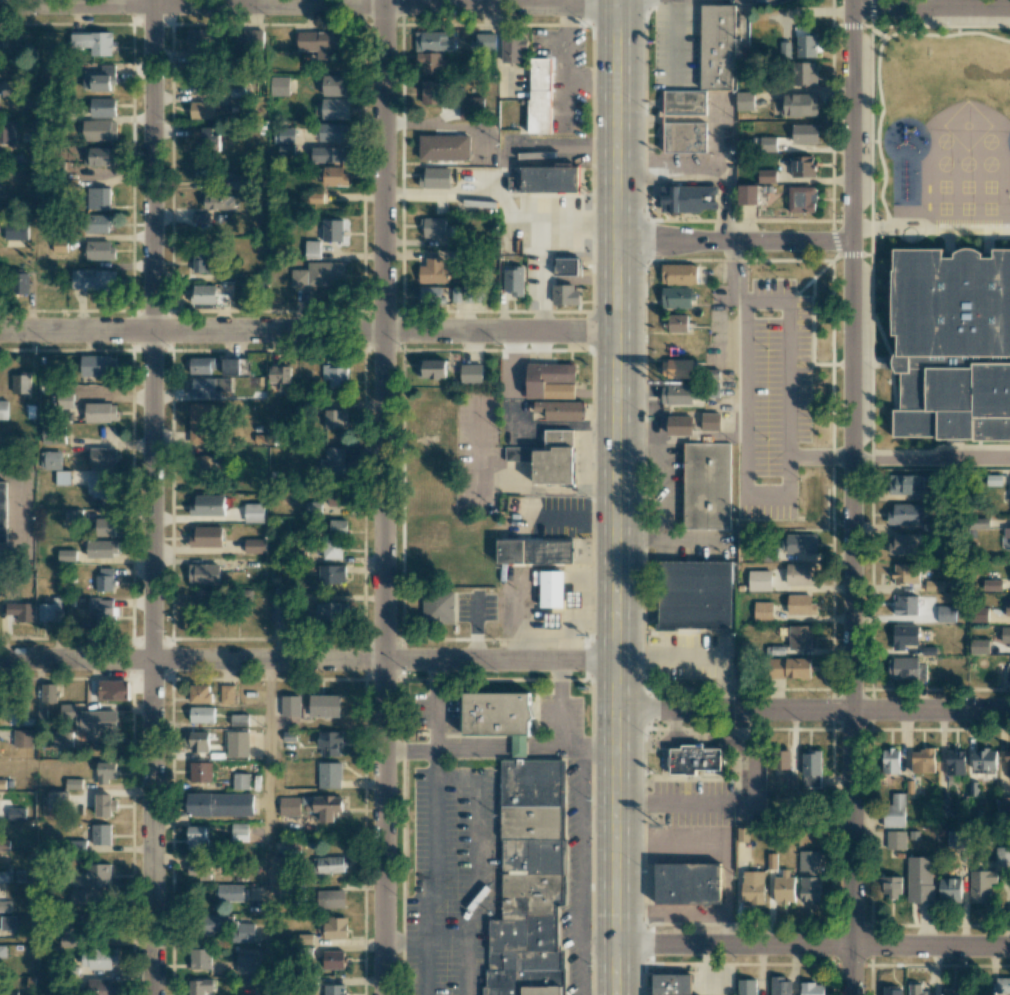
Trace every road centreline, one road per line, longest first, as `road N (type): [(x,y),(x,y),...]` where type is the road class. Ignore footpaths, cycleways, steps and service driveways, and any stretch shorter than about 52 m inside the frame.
road 1 (residential): [(388,0),(384,994)]
road 2 (residential): [(849,994),(851,0)]
road 3 (residential): [(152,0),(154,994)]
road 4 (primary): [(619,994),(619,0)]
road 5 (residential): [(619,2),(0,2)]
road 6 (residential): [(618,664),(0,659)]
road 7 (tertiary): [(617,332),(0,334)]
road 8 (residential): [(1009,710),(619,713)]
road 9 (residential): [(1009,946),(619,948)]
road 10 (residential): [(850,242),(618,244)]
road 11 (residential): [(1009,7),(851,5)]

